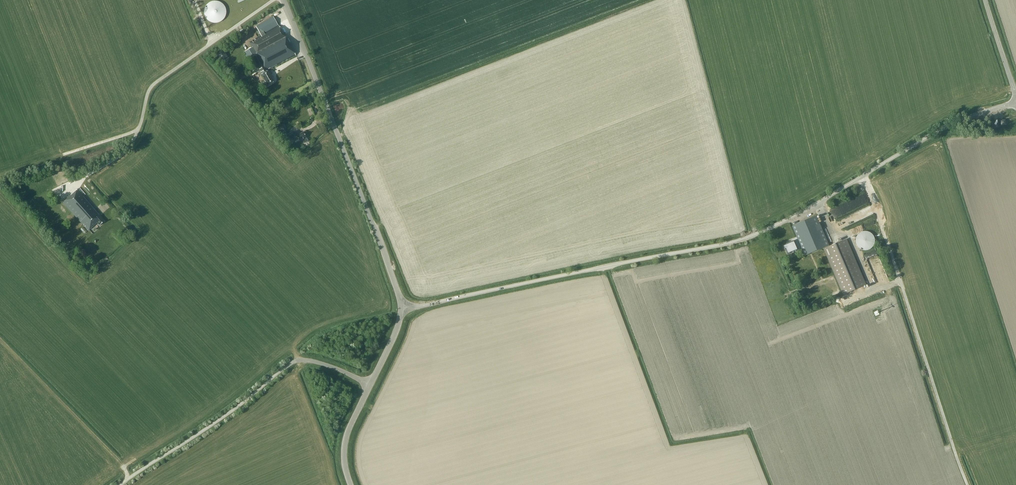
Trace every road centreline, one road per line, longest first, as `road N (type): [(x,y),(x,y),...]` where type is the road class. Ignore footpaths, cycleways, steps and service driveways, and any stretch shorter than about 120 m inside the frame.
road 1 (unclassified): [(403,310),(740,242),(943,129),(1015,104)]
road 2 (tertiary): [(403,310),(286,0)]
road 3 (unclassified): [(120,484),(295,362),(325,365),(370,387)]

